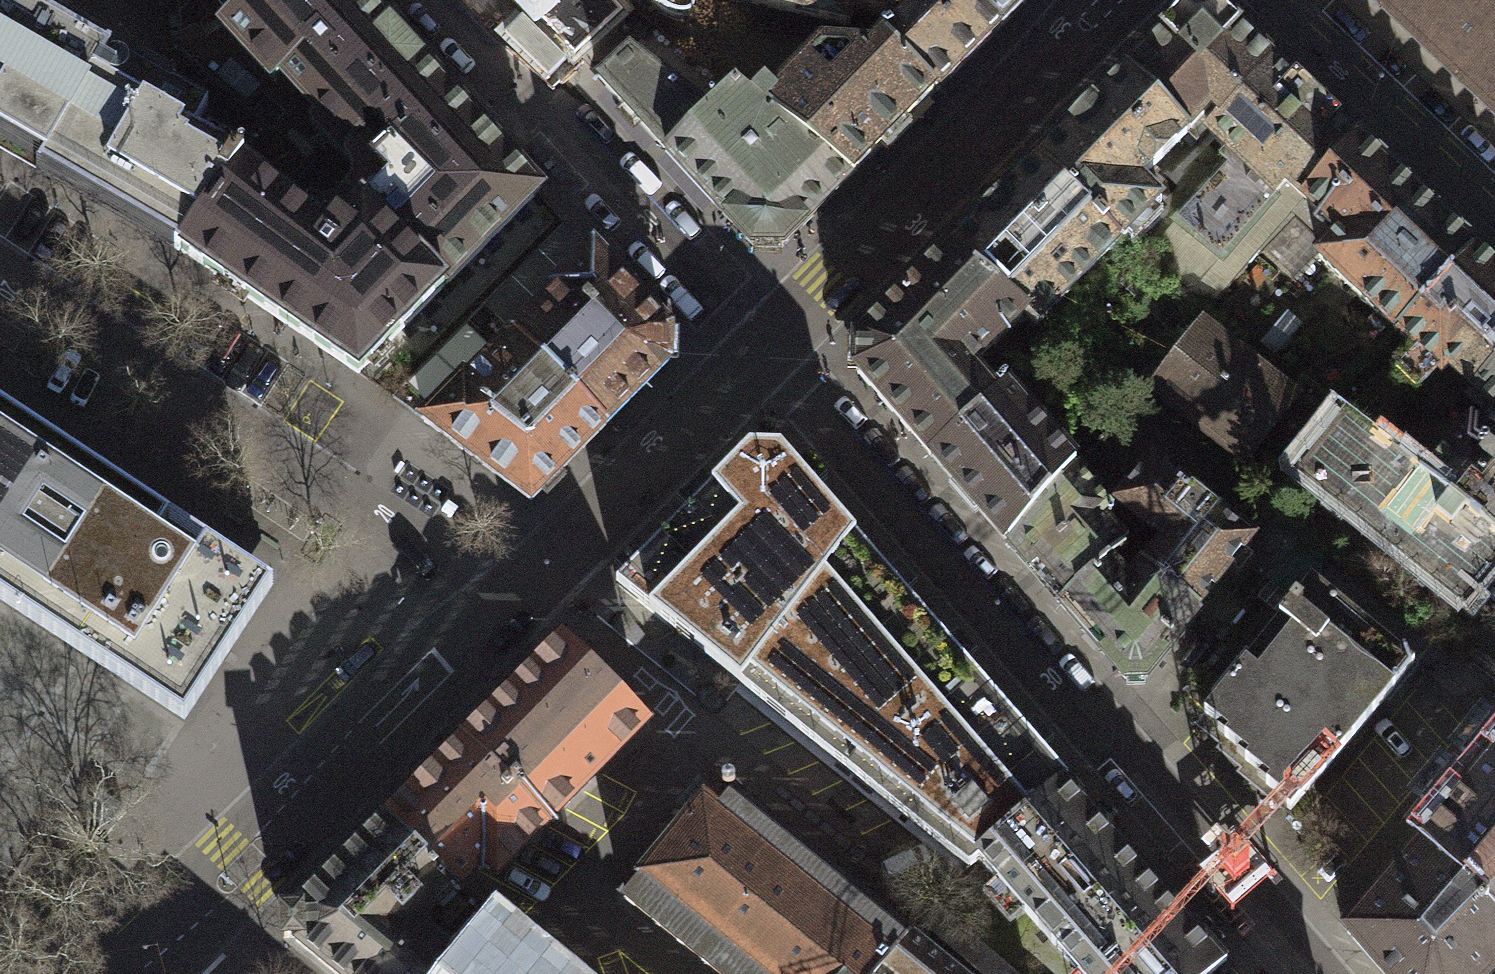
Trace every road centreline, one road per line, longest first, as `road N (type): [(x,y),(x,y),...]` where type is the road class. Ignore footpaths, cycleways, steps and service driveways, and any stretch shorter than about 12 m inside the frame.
road 1 (residential): [(1295,953),(768,348)]
road 2 (residential): [(0,274),(454,564),(503,607)]
road 3 (residential): [(146,942),(267,842),(503,607)]
road 4 (residential): [(768,348),(1107,0)]
road 5 (residential): [(768,348),(443,0)]
road 6 (residential): [(503,607),(768,348)]
road 7 (residential): [(1295,953),(1494,711)]
road 8 (residential): [(1284,0),(1494,201)]

